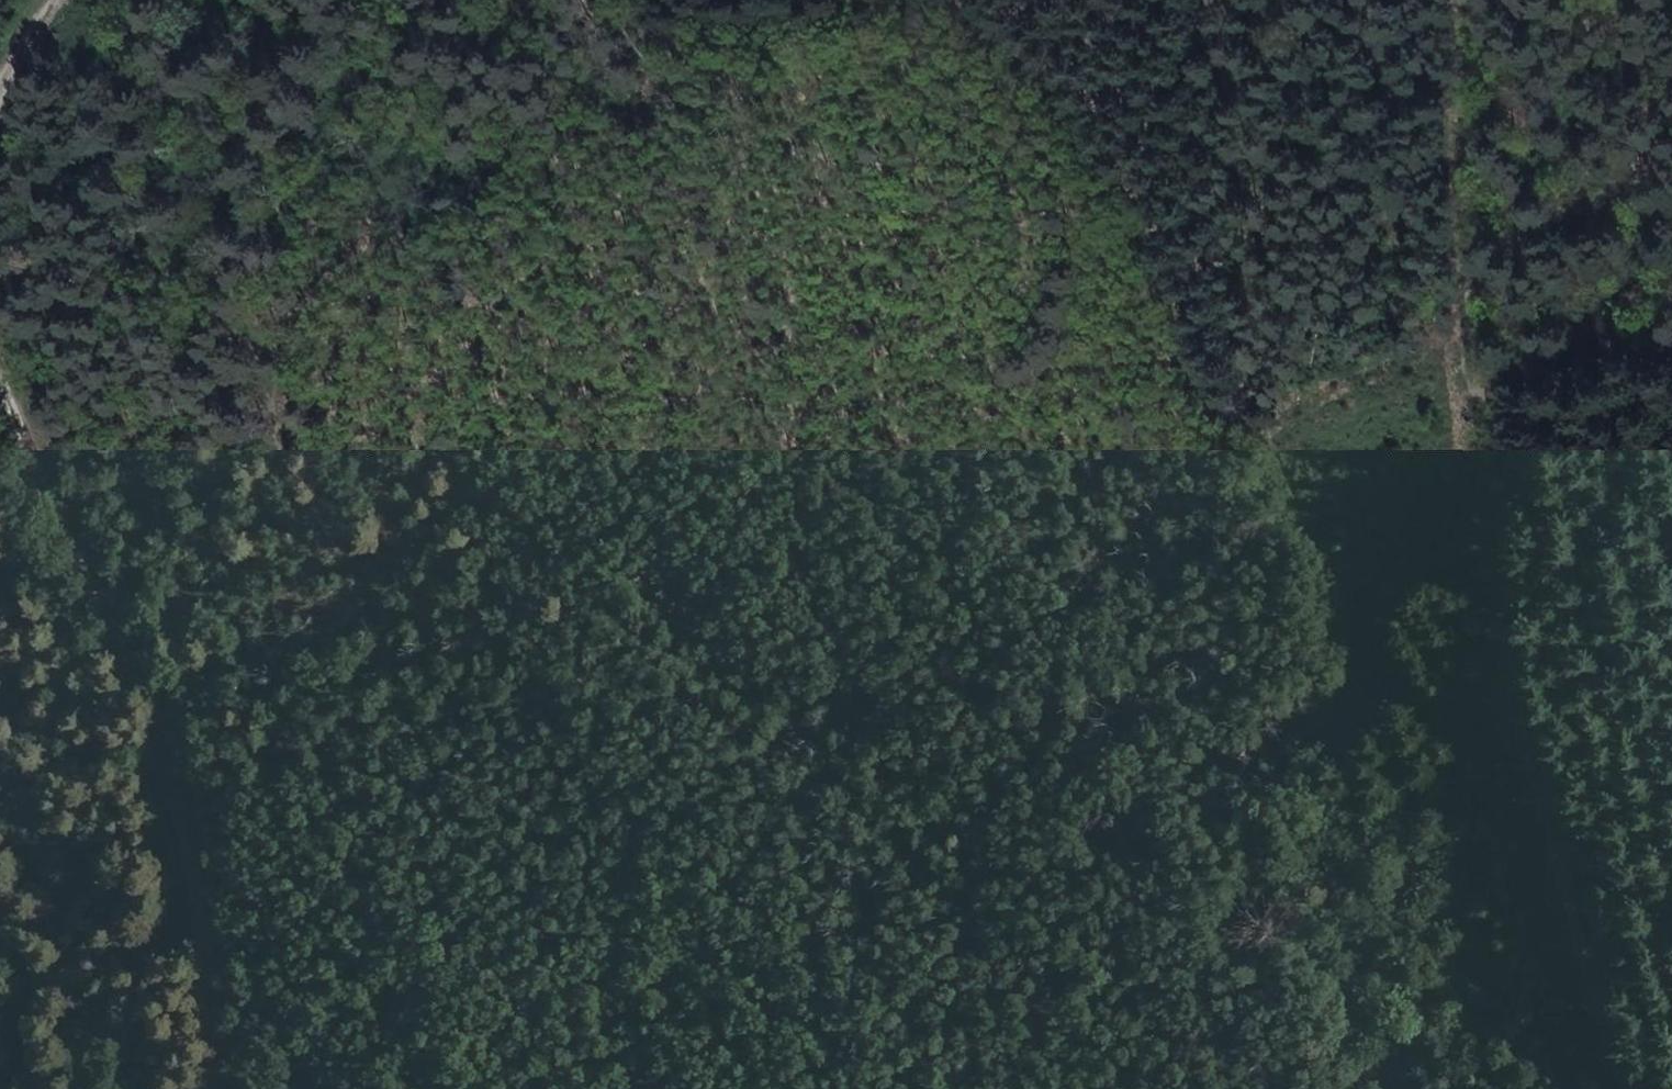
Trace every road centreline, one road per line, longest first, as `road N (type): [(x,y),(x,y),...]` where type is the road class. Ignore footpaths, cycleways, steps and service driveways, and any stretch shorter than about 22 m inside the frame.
road 1 (residential): [(217,1088),(213,971),(118,609),(23,392),(0,306)]

